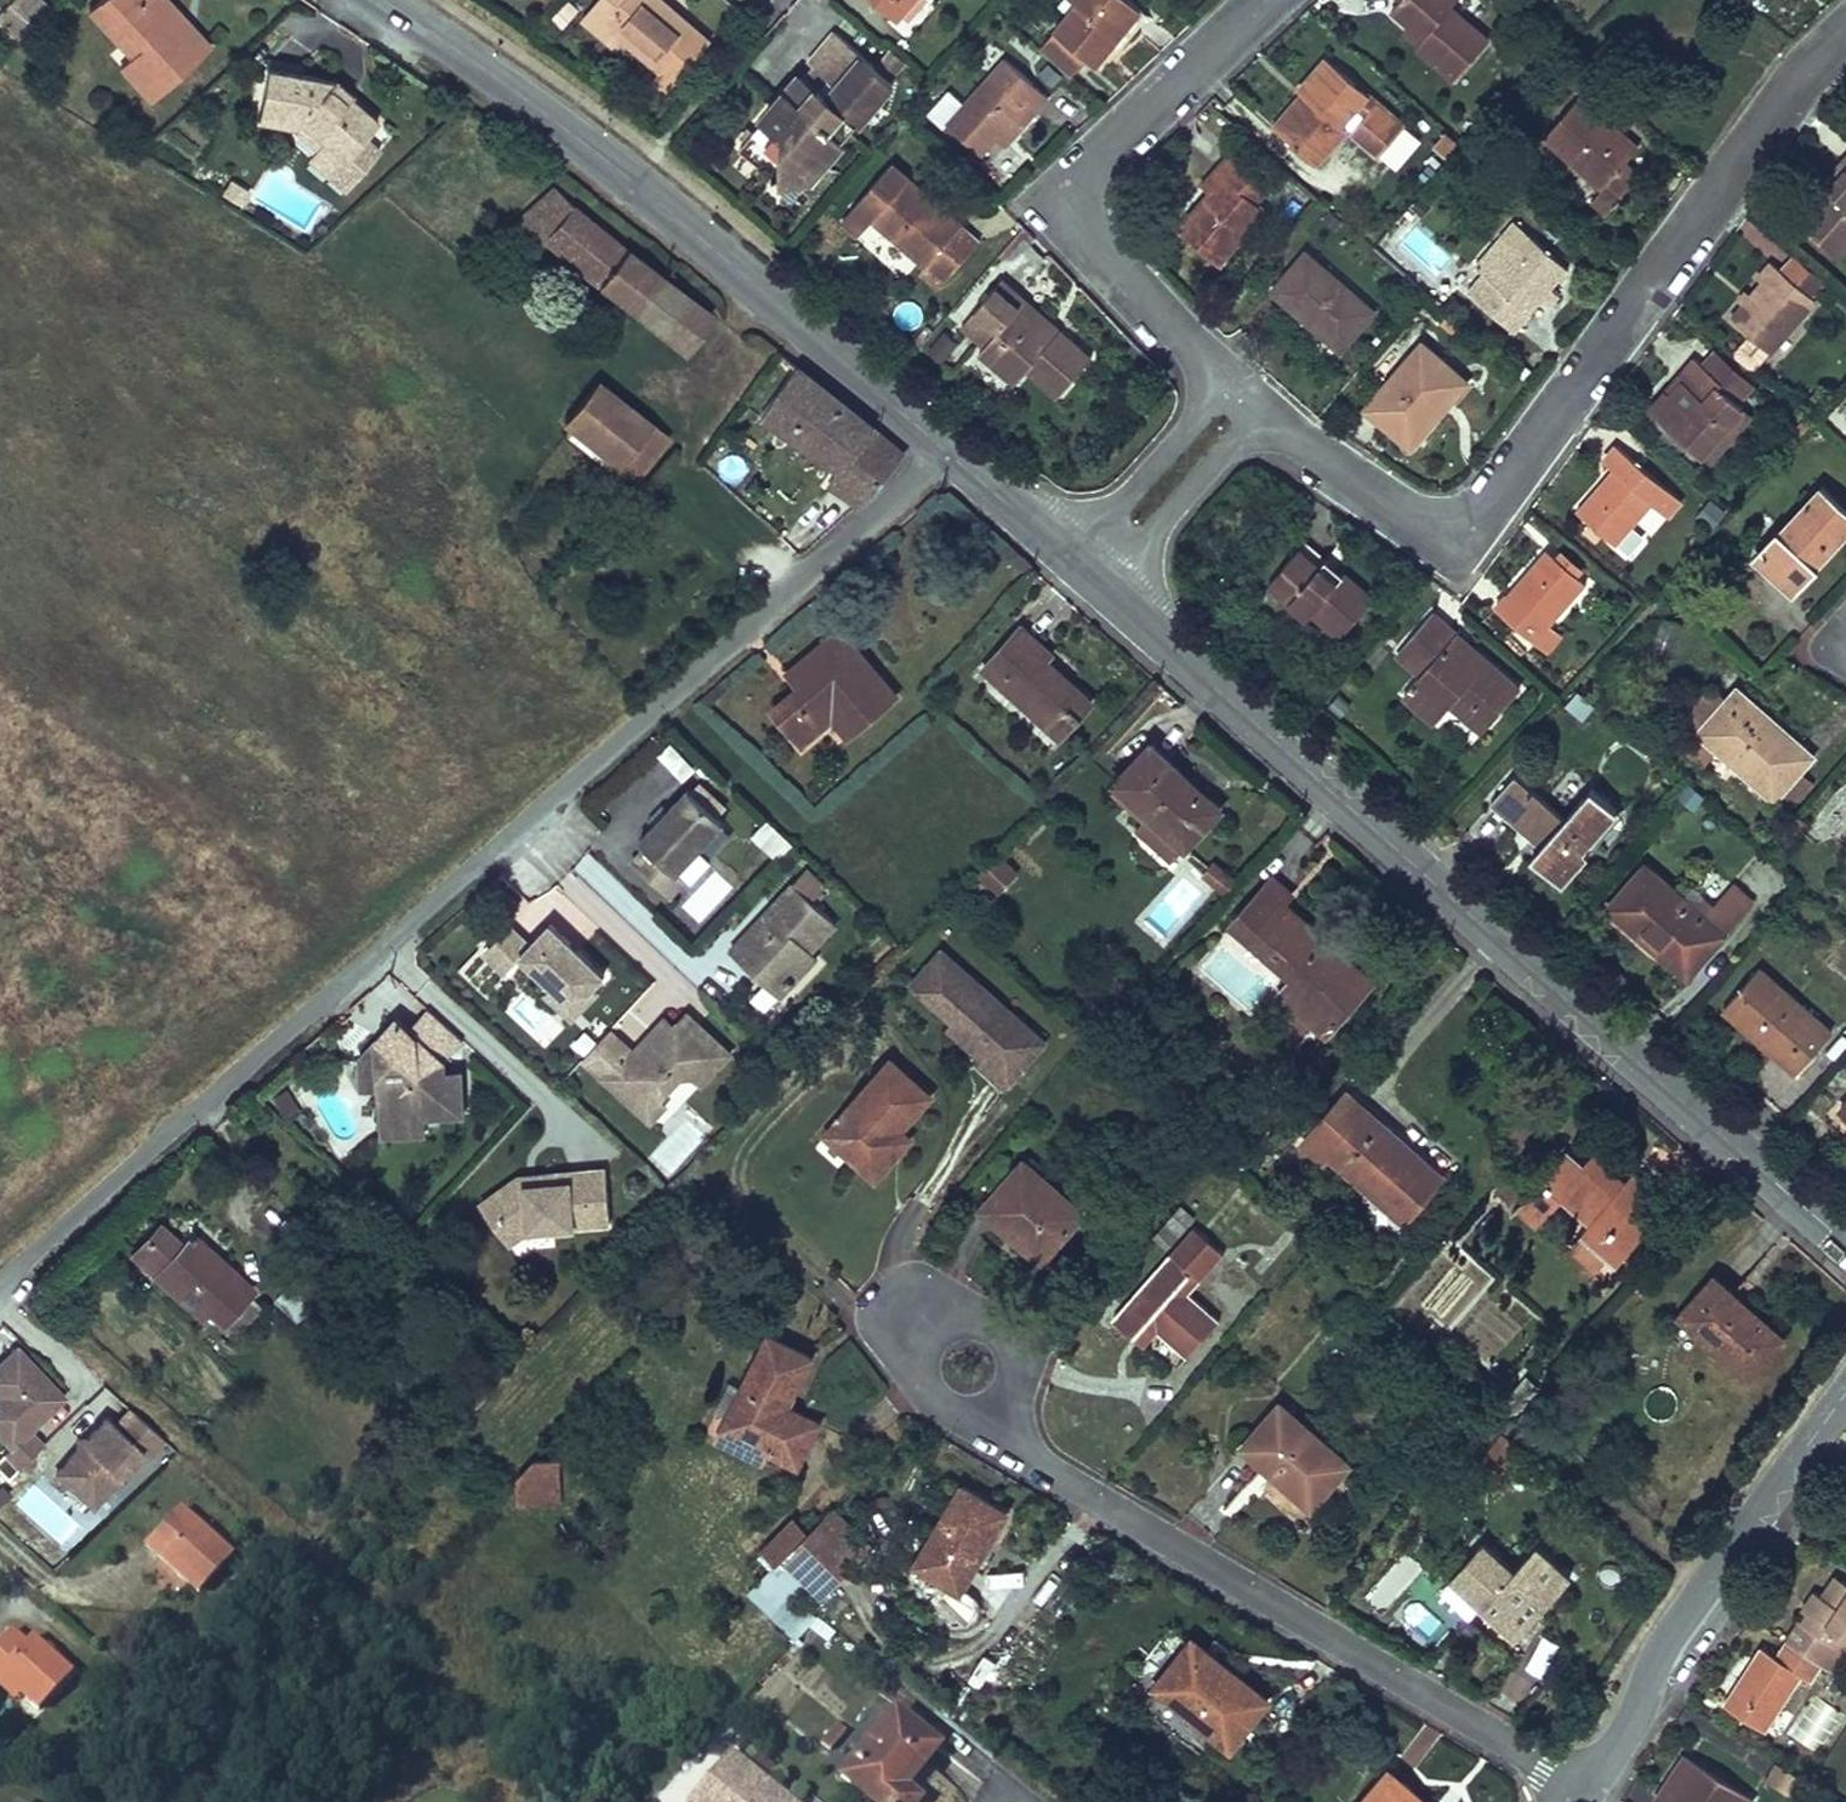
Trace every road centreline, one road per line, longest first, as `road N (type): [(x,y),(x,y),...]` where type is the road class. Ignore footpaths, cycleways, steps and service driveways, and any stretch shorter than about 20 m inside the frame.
road 1 (residential): [(0,1293),(380,945),(946,451)]
road 2 (tertiary): [(1110,594),(1845,1243)]
road 3 (residential): [(1265,415),(1404,511),(1440,519),(1470,511),(1496,492),(1798,74),(1845,23)]
road 4 (tertiary): [(377,0),(620,171),(946,451)]
road 5 (residential): [(1593,1784),(1013,1453)]
road 6 (residential): [(1259,0),(1096,149),(1078,175),(1086,233),(1220,375)]
road 7 (tertiary): [(1593,1784),(1641,1705),(1668,1631),(1845,1402)]
road 8 (residential): [(1013,1453),(925,1400),(880,1335),(877,1313),(902,1287),(922,1288),(1017,1349),(1020,1378),(1008,1421)]
road 9 (residential): [(1220,375),(1060,551)]
road 10 (residential): [(1110,594),(1265,415)]
road 11 (tertiary): [(946,451),(1060,551)]

